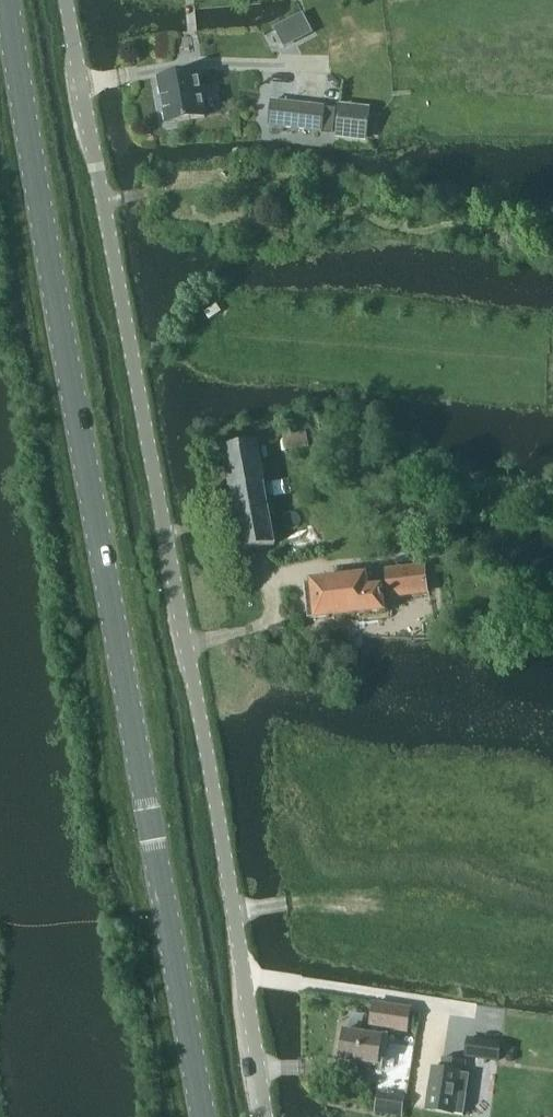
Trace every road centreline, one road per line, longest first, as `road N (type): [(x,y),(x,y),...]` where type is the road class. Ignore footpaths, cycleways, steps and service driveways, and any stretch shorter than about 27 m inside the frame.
road 1 (residential): [(268,1116),(67,0)]
road 2 (secondary): [(205,1116),(10,0)]

